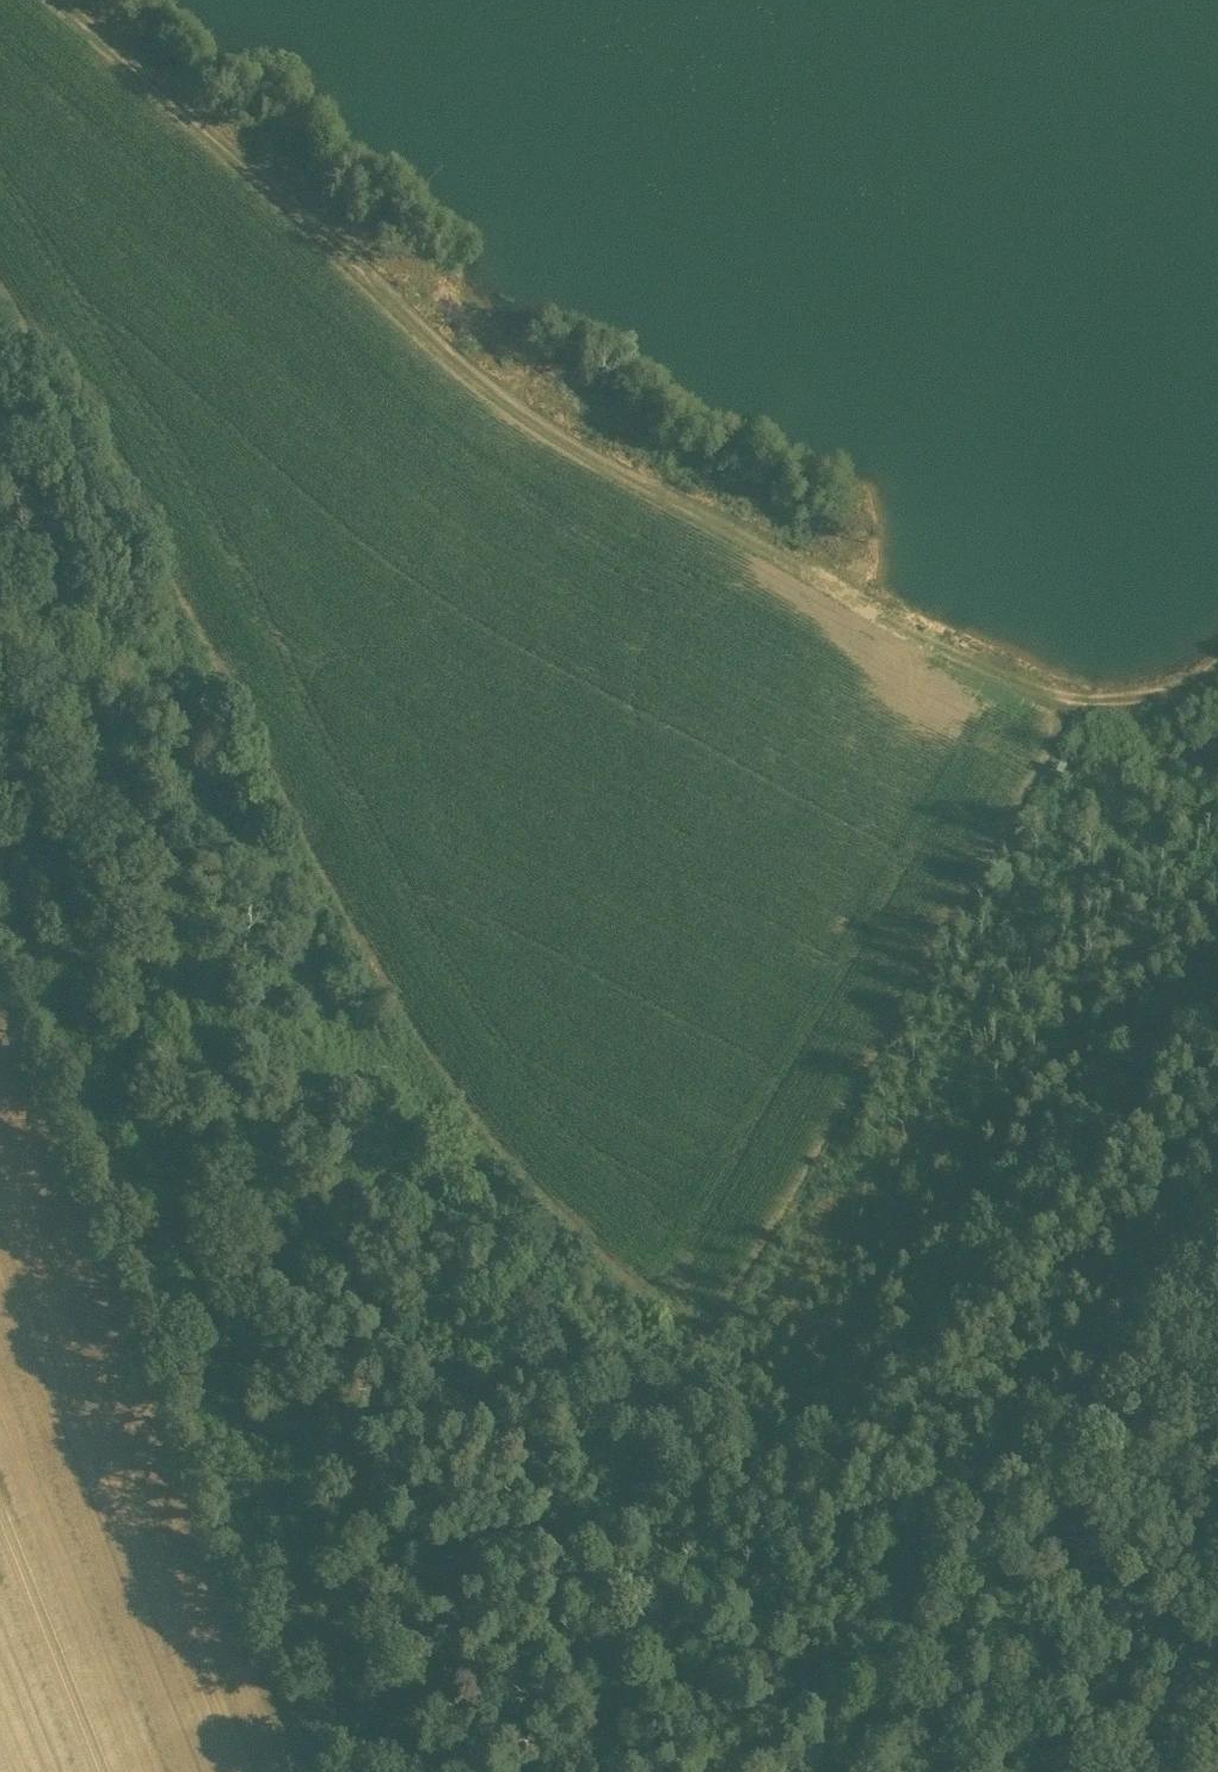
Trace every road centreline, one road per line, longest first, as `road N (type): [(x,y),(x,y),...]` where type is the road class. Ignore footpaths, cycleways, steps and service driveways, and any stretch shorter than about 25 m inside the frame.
road 1 (track): [(63,0),(481,381),(578,449),(1072,695),(1154,694),(1217,664)]

